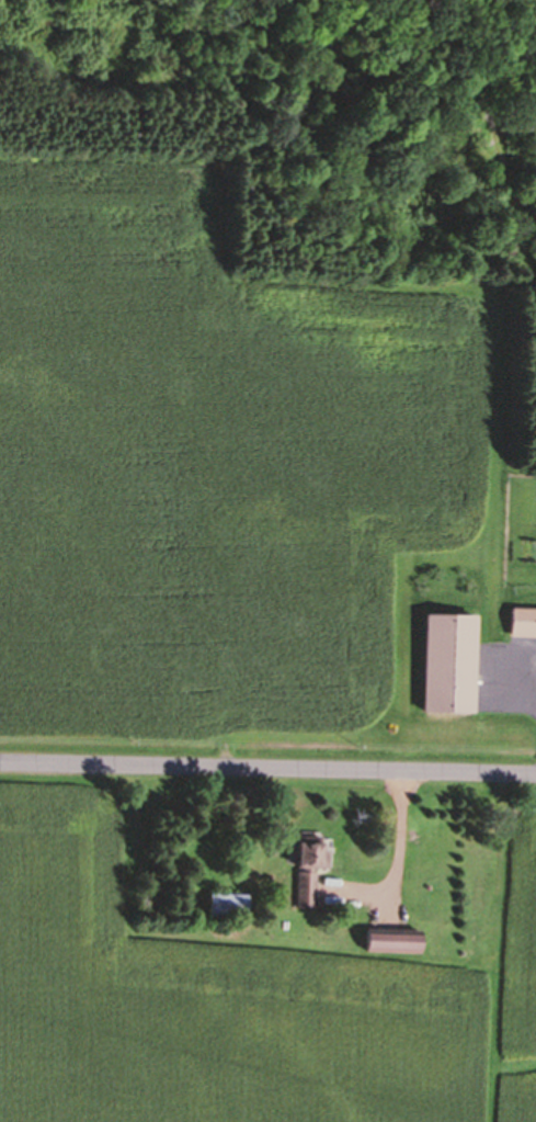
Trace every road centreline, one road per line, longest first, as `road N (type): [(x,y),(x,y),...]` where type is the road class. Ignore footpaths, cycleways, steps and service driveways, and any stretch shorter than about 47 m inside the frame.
road 1 (residential): [(535,776),(0,765)]

